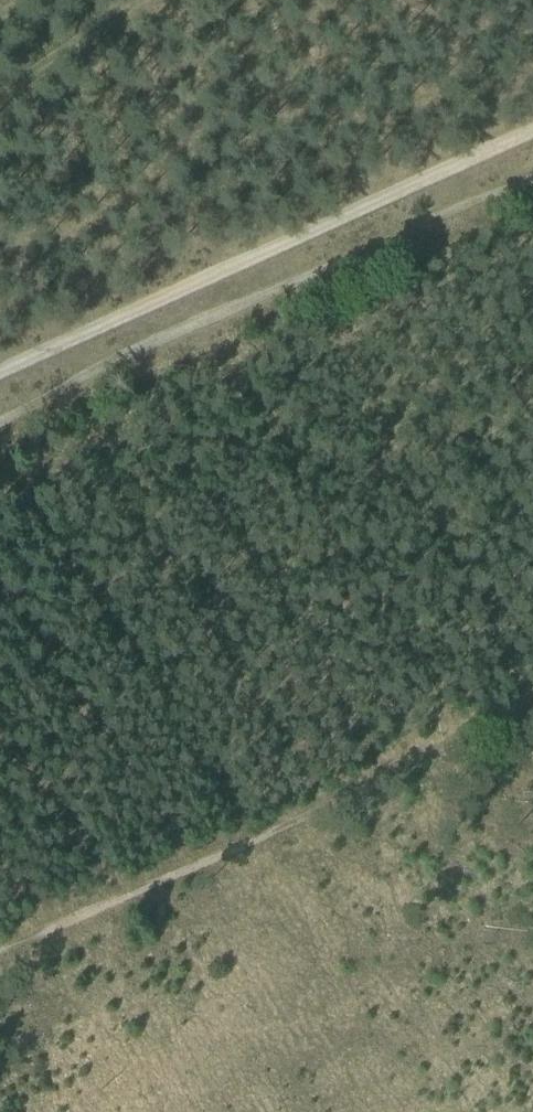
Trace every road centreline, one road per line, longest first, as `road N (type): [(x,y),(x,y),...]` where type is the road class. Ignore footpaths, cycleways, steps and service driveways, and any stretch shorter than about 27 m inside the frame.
road 1 (track): [(532,175),(0,420)]
road 2 (track): [(532,717),(0,948)]

